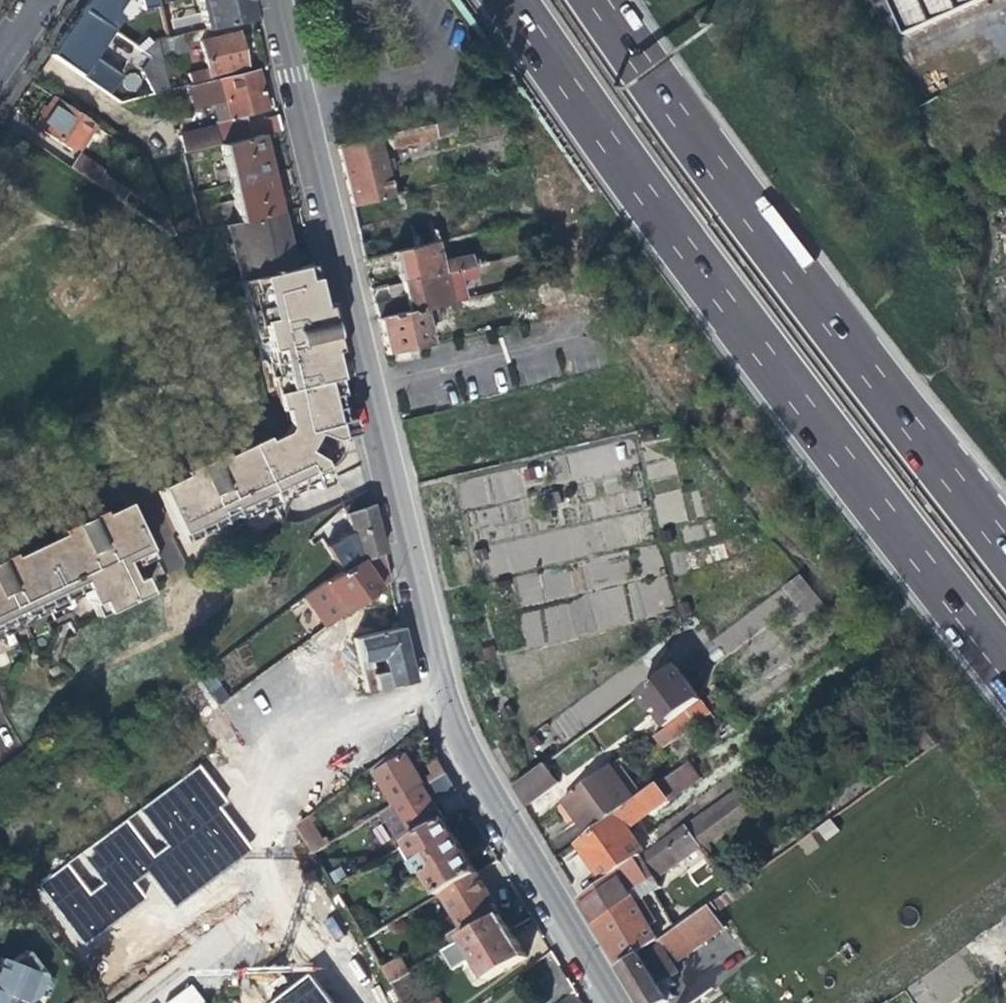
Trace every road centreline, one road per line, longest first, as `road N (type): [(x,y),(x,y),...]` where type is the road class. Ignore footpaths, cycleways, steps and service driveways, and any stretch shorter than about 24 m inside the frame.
road 1 (unclassified): [(609,1002),(455,732),(275,0)]
road 2 (motorway): [(512,0),(836,449),(1005,665)]
road 3 (motorway): [(1005,544),(894,405),(599,0)]

